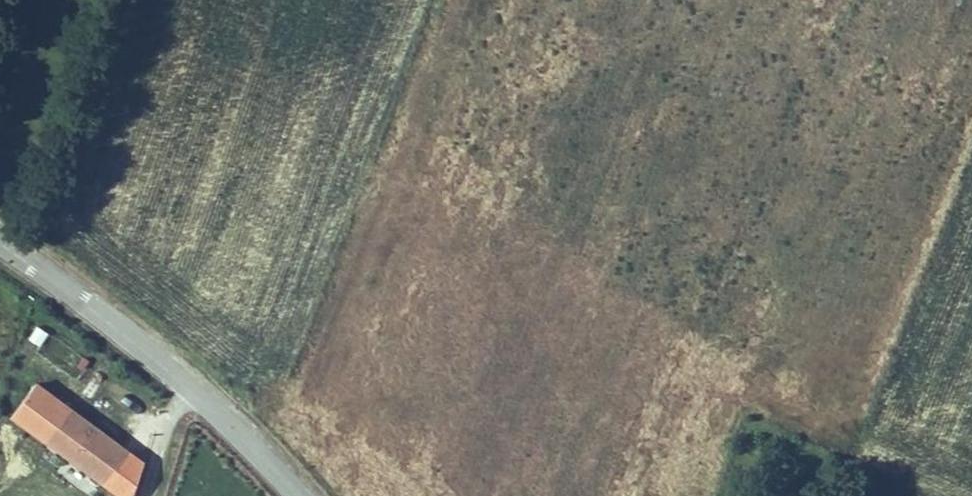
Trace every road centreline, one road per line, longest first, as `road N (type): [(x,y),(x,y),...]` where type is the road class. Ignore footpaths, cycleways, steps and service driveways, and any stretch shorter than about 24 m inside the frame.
road 1 (tertiary): [(0,243),(178,375),(301,495)]

